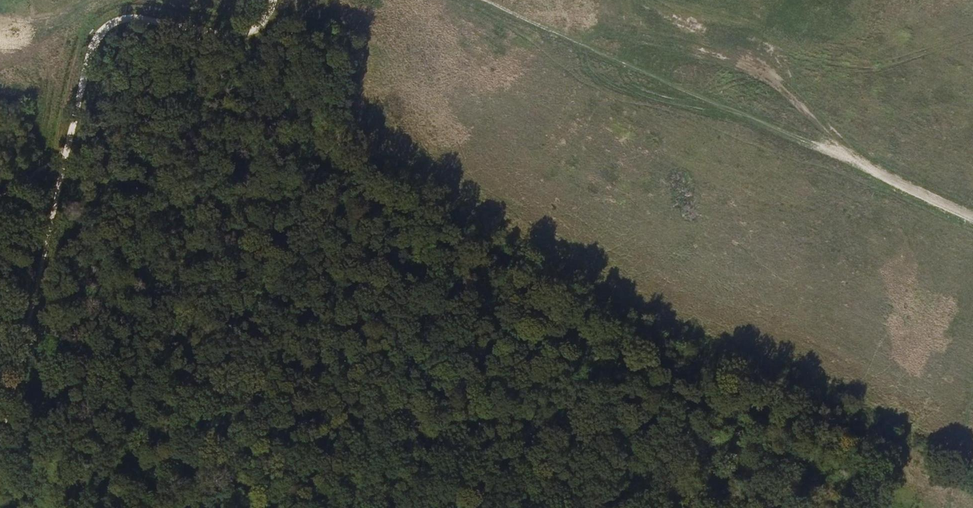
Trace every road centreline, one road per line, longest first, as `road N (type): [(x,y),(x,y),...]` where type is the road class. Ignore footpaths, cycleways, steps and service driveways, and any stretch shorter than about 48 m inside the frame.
road 1 (track): [(972,220),(476,0)]
road 2 (track): [(44,168),(68,145),(105,28),(147,19),(238,30),(255,25),(275,0)]
road 3 (track): [(0,406),(44,168)]
road 4 (track): [(972,370),(949,507)]

